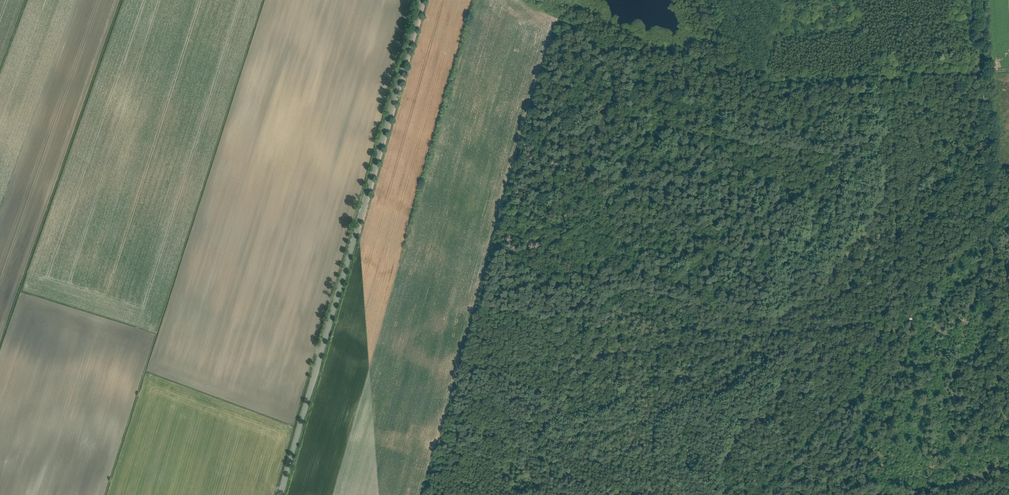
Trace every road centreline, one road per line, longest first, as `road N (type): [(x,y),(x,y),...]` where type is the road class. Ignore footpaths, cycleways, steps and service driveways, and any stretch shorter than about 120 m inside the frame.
road 1 (unclassified): [(279,494),(422,0)]
road 2 (track): [(981,0),(1002,410),(1008,418)]

